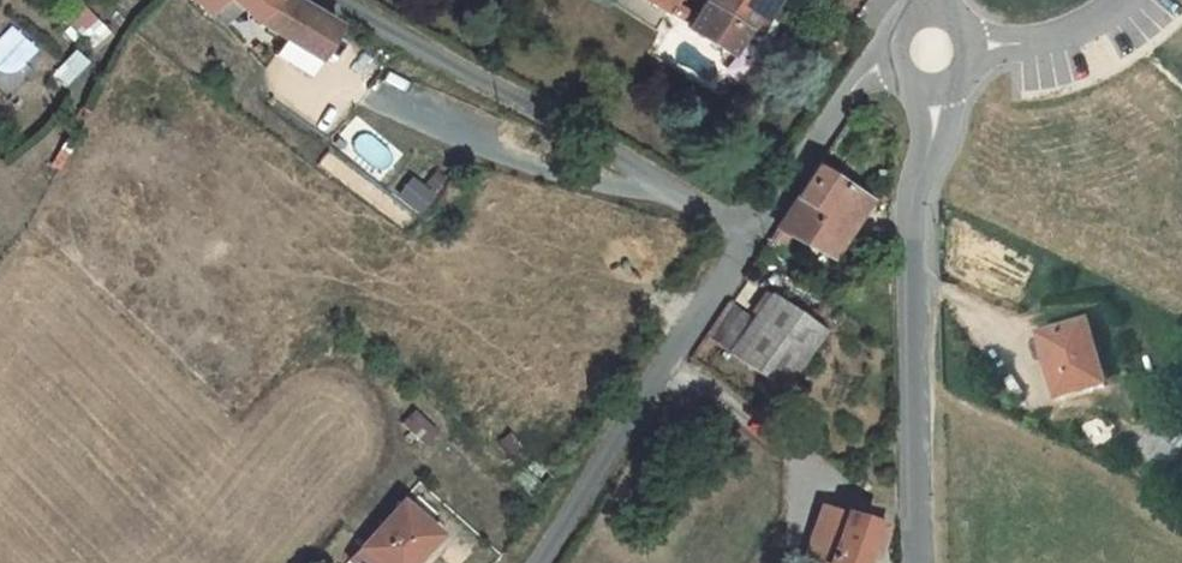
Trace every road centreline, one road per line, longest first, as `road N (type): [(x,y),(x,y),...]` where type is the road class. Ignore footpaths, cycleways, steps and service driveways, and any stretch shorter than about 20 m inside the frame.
road 1 (residential): [(754,234),(328,0)]
road 2 (unclassified): [(934,92),(912,352),(920,562)]
road 3 (residential): [(754,234),(536,562)]
road 4 (residential): [(892,62),(857,72),(754,234)]
road 5 (residential): [(974,55),(1049,45),(1124,0)]

